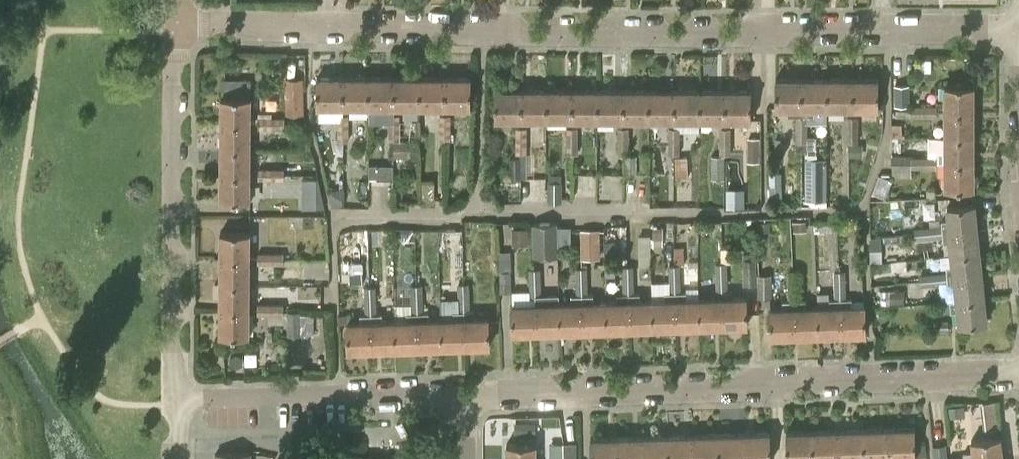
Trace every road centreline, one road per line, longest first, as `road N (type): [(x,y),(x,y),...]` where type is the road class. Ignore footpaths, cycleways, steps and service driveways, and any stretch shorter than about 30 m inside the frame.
road 1 (residential): [(180,21),(1018,27)]
road 2 (residential): [(467,392),(1018,375)]
road 3 (residential): [(176,399),(180,21)]
road 4 (residential): [(176,399),(467,392)]

